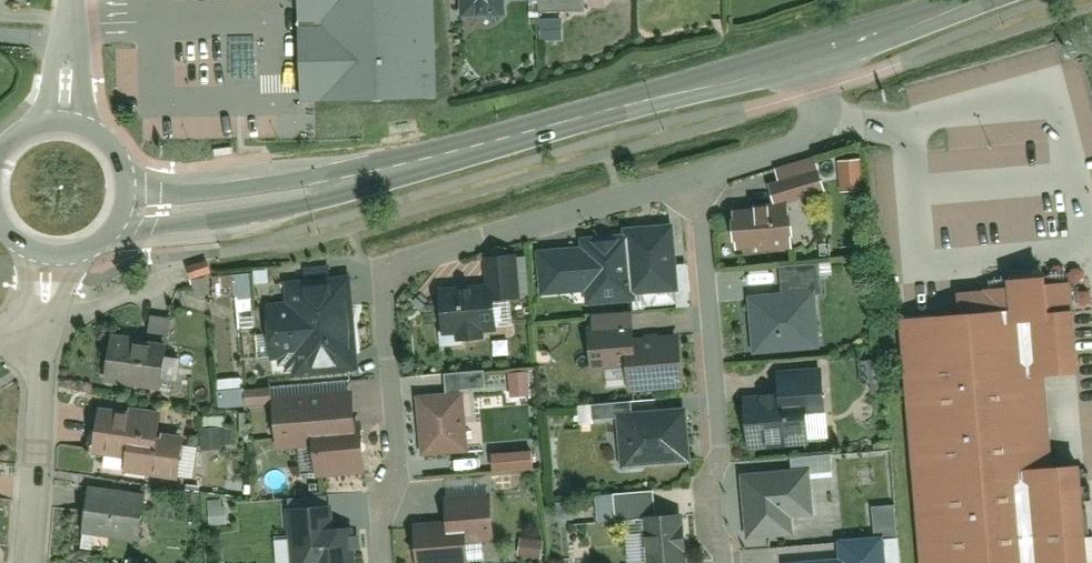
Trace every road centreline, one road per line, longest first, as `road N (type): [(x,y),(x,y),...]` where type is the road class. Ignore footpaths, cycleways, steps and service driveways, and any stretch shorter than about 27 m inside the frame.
road 1 (tertiary): [(121,210),(218,210),(337,190),(808,54)]
road 2 (residential): [(700,181),(386,276),(400,475),(384,519),(387,562)]
road 3 (residential): [(700,181),(727,562)]
road 4 (residential): [(31,562),(41,316)]
road 5 (residential): [(808,54),(821,109),(813,134),(780,155),(700,181)]
road 6 (tertiary): [(808,54),(980,0)]
road 7 (residential): [(62,127),(72,0)]

